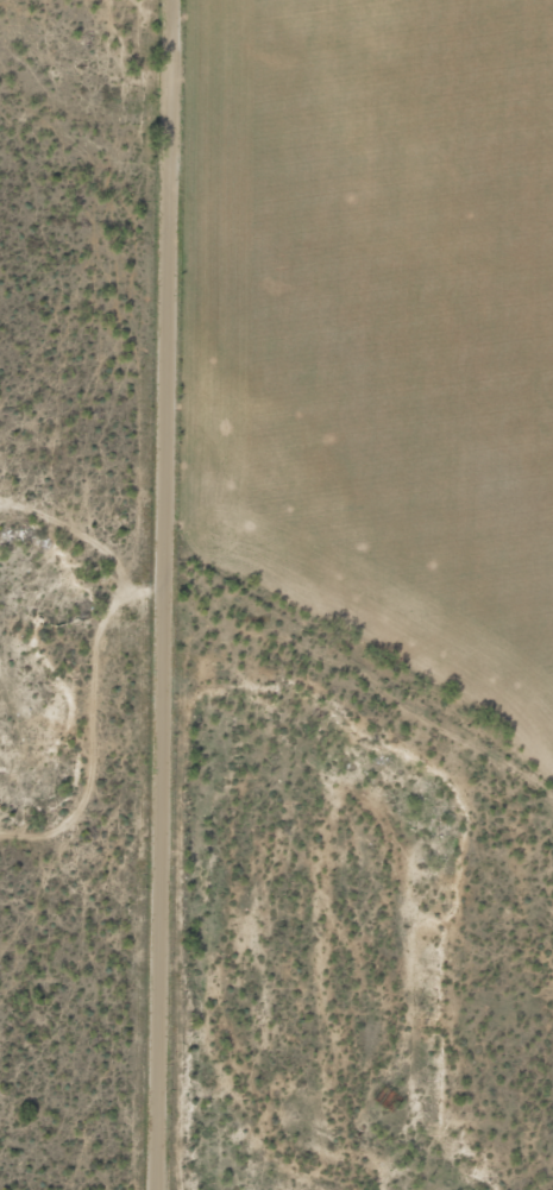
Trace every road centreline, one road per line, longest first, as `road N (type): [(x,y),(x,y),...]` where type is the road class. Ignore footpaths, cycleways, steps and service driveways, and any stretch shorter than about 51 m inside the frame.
road 1 (residential): [(152,1189),(172,0)]

